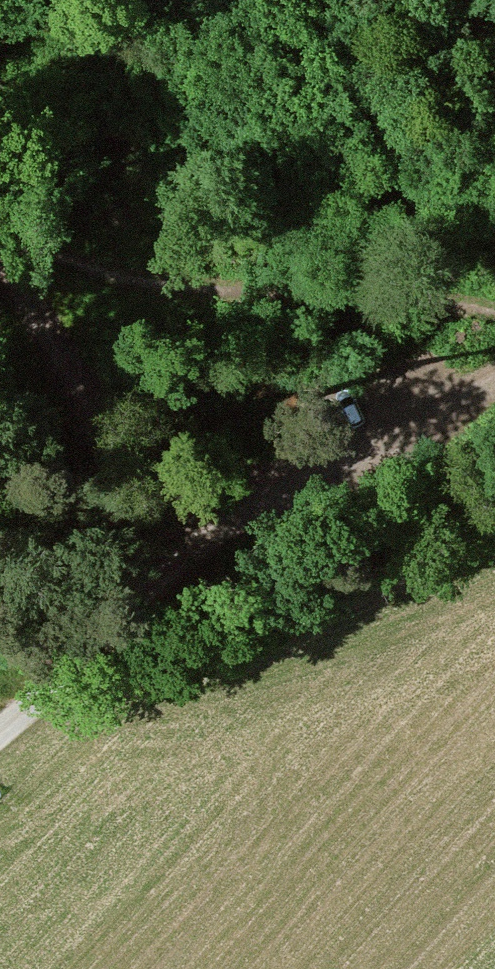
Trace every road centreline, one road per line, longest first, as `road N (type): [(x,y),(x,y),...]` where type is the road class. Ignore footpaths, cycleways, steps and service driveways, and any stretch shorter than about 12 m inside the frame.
road 1 (track): [(166,535),(225,517),(494,372)]
road 2 (track): [(144,503),(0,252)]
road 3 (track): [(0,732),(61,679),(140,588),(166,535)]

